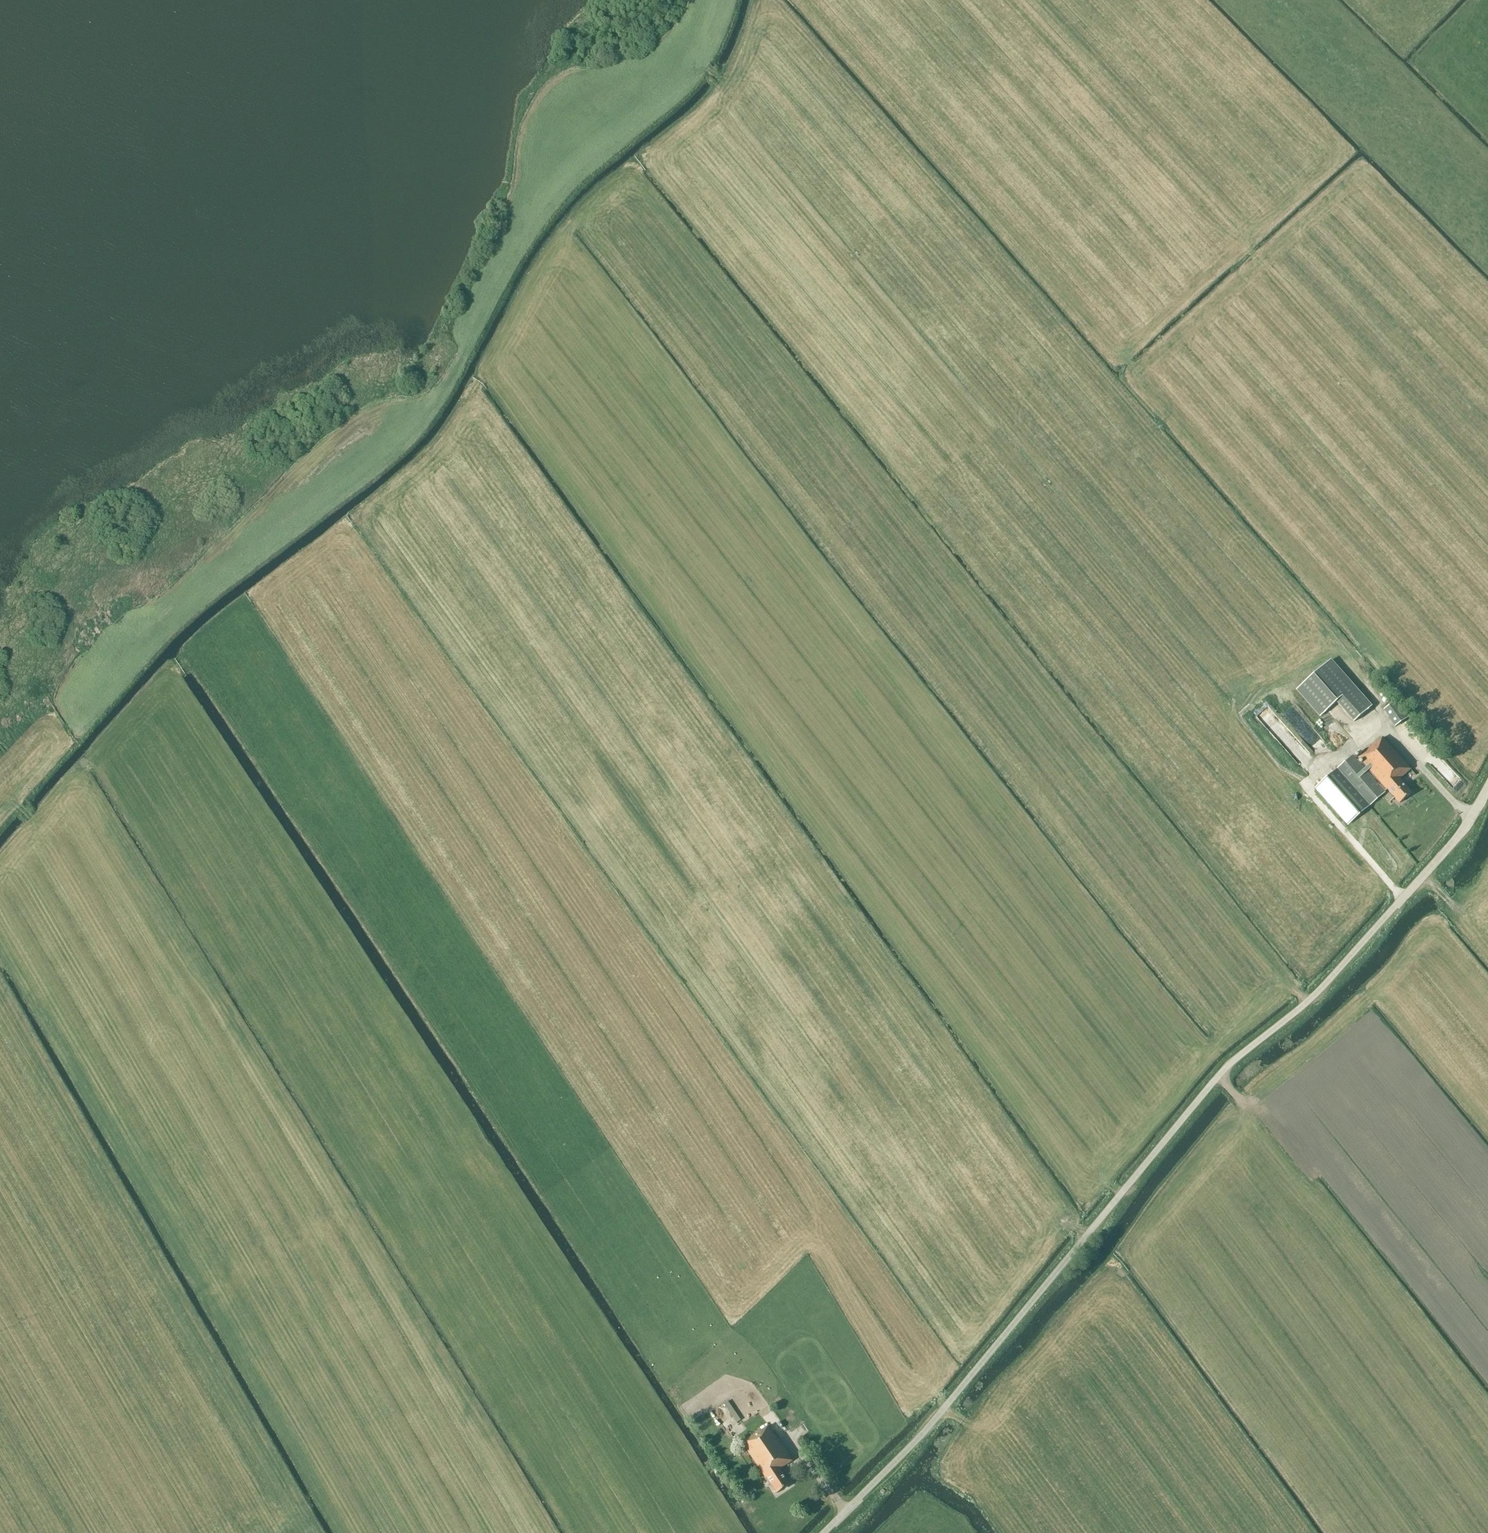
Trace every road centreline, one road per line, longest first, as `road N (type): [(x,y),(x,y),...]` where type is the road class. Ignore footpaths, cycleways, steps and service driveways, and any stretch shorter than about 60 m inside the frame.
road 1 (unclassified): [(821,1532),(922,1434),(1226,1070),(1293,1016),(1467,824),(1487,784)]

